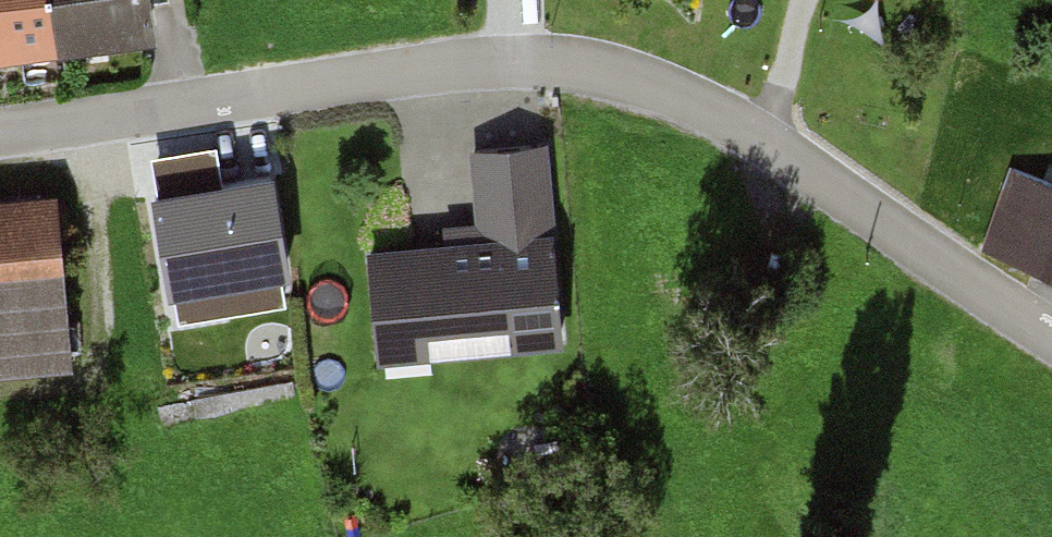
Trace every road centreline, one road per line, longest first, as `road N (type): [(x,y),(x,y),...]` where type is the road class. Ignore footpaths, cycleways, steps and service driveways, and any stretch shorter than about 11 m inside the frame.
road 1 (residential): [(1051,338),(763,139),(636,80),(505,60),(0,132)]
road 2 (track): [(802,0),(763,139)]

